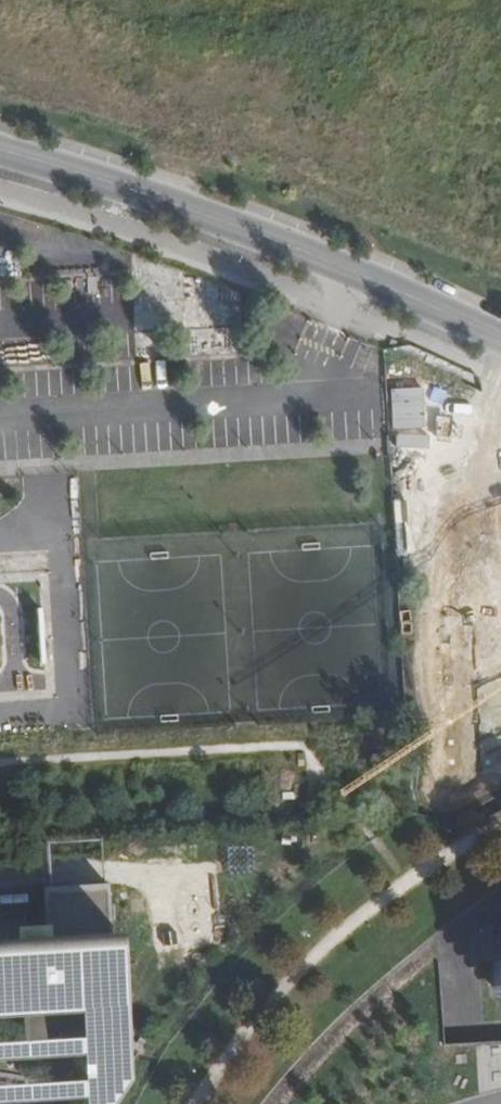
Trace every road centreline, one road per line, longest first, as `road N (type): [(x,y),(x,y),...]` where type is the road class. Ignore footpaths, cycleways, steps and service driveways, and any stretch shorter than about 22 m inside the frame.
road 1 (unclassified): [(500,339),(196,209),(0,149)]

